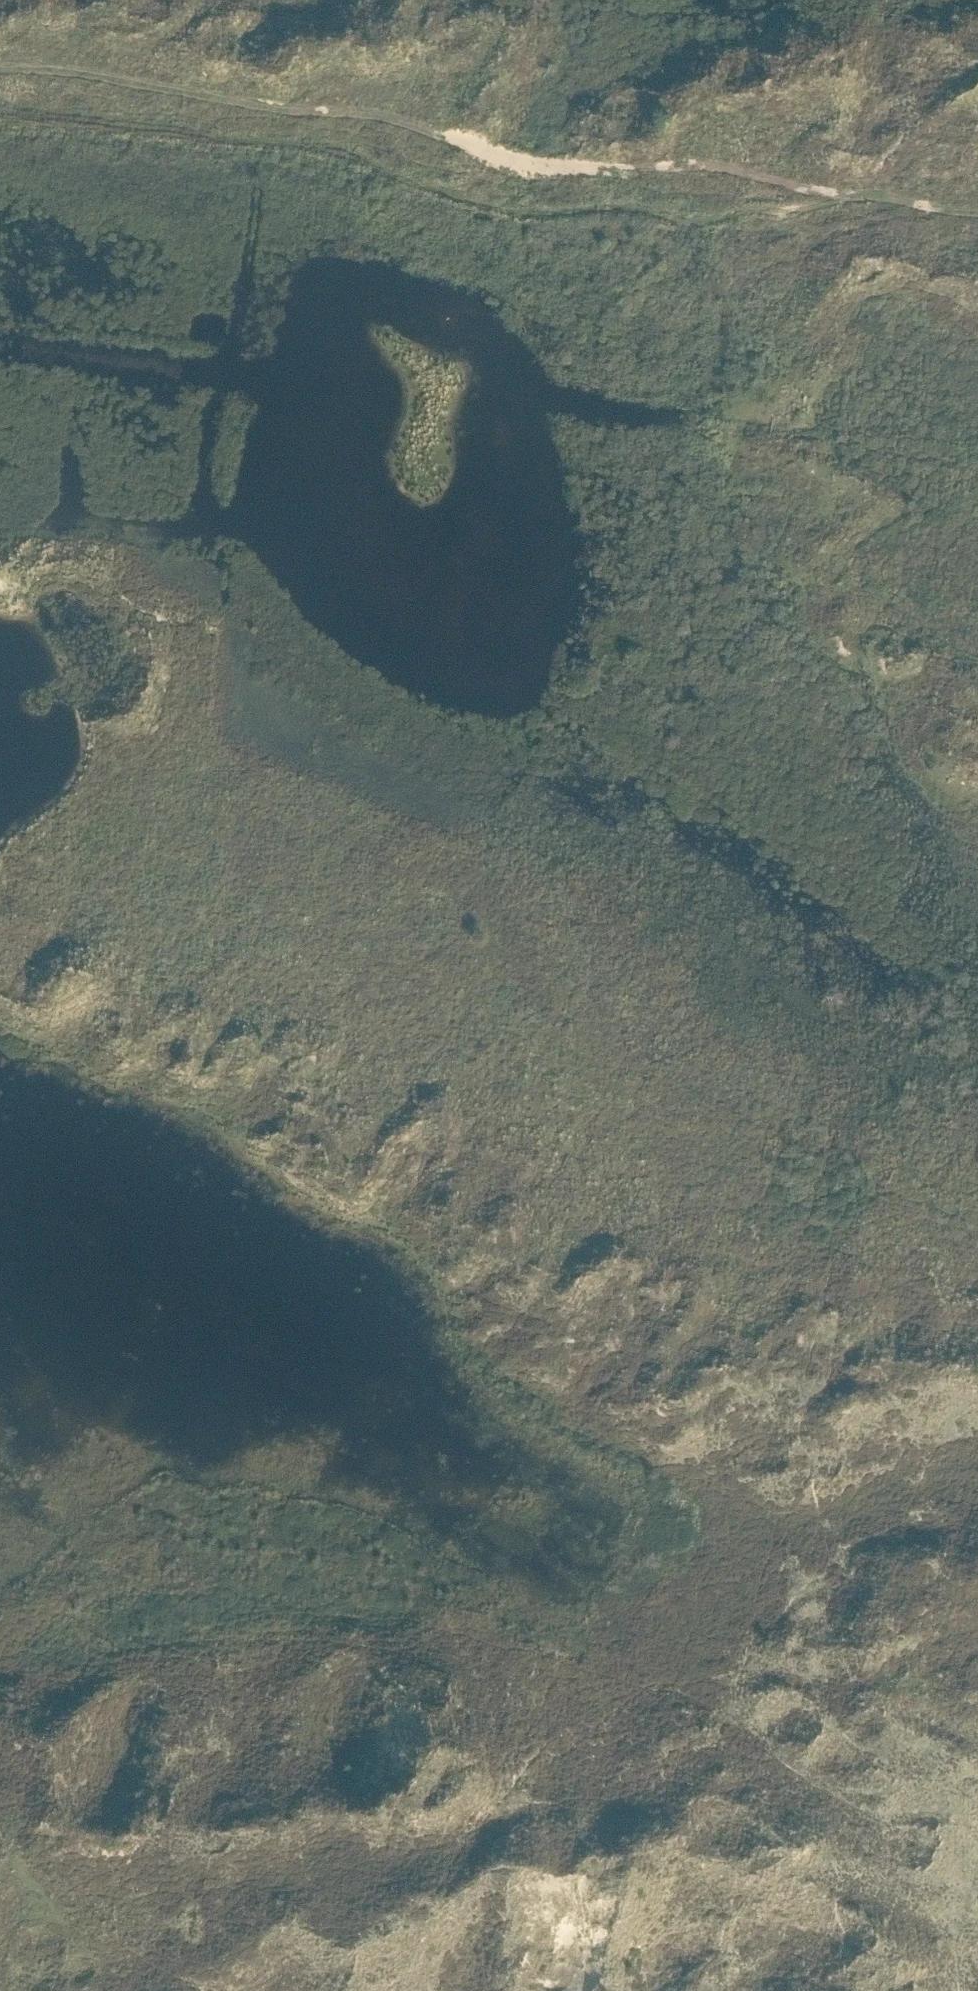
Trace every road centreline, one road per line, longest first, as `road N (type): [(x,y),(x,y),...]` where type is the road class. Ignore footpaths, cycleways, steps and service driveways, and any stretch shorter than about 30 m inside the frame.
road 1 (track): [(0,112),(338,155),(486,210),(612,208),(700,218),(865,197),(977,213)]

